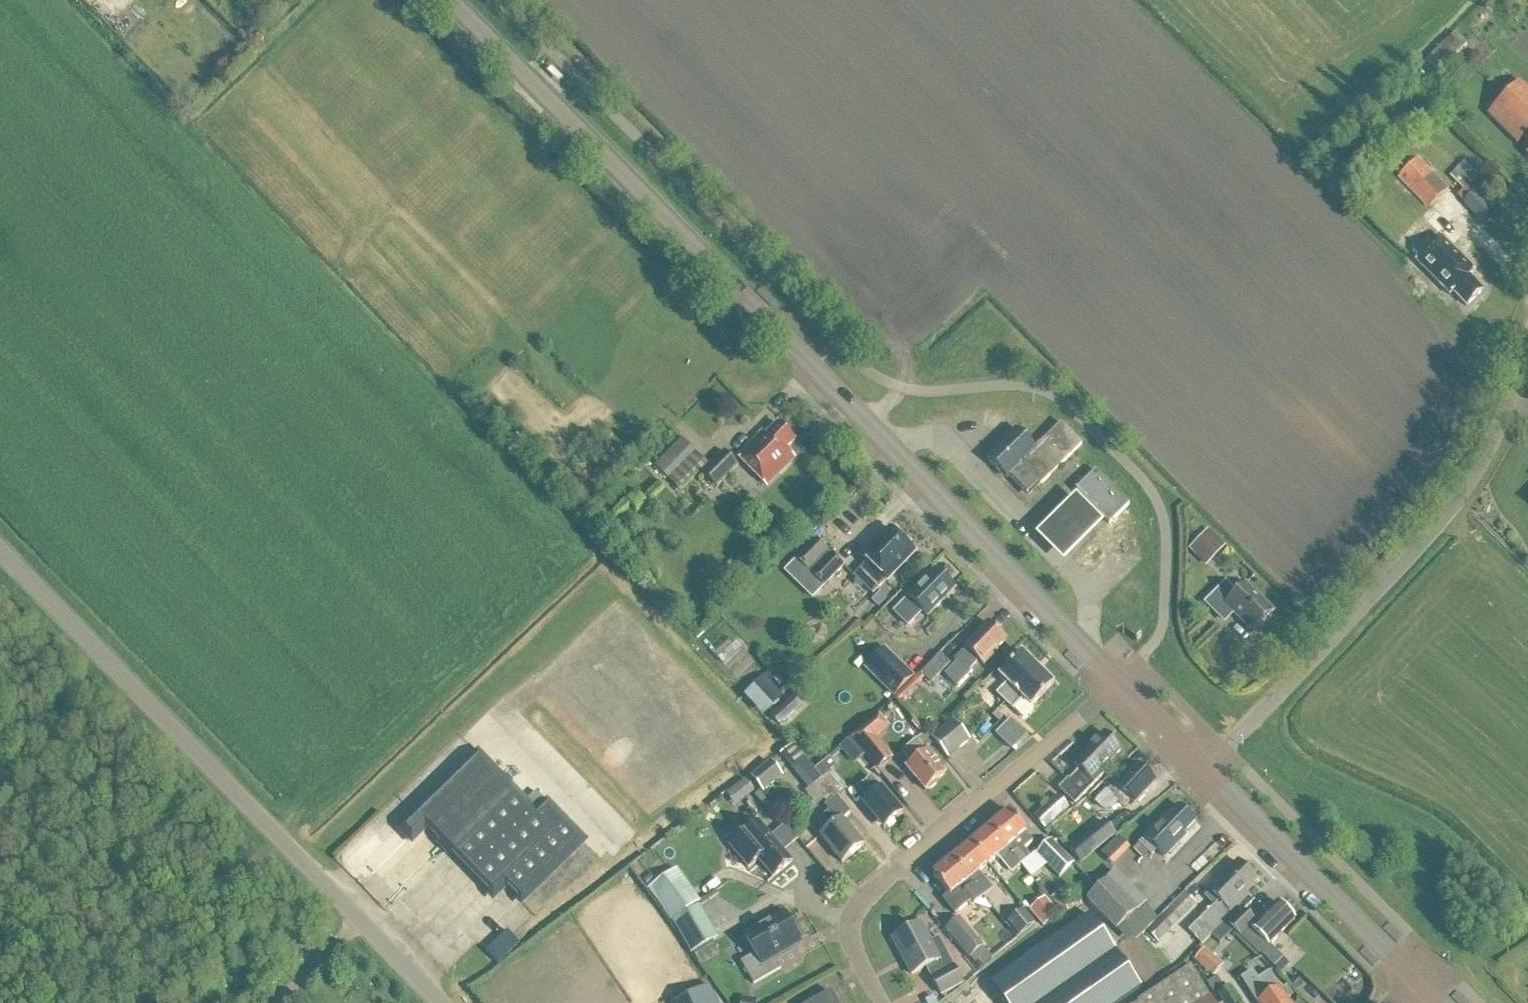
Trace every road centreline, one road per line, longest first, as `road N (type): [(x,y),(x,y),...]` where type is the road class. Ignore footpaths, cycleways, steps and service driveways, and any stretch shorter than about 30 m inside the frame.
road 1 (tertiary): [(1115,679),(450,0)]
road 2 (unclassified): [(440,1002),(0,549)]
road 3 (unclassified): [(1227,752),(1454,512),(1519,384)]
road 4 (residential): [(877,1002),(852,951),(856,909),(1085,715),(1115,679)]
road 5 (tertiary): [(1420,987),(1208,772)]
road 6 (tertiary): [(1208,772),(1115,679)]

